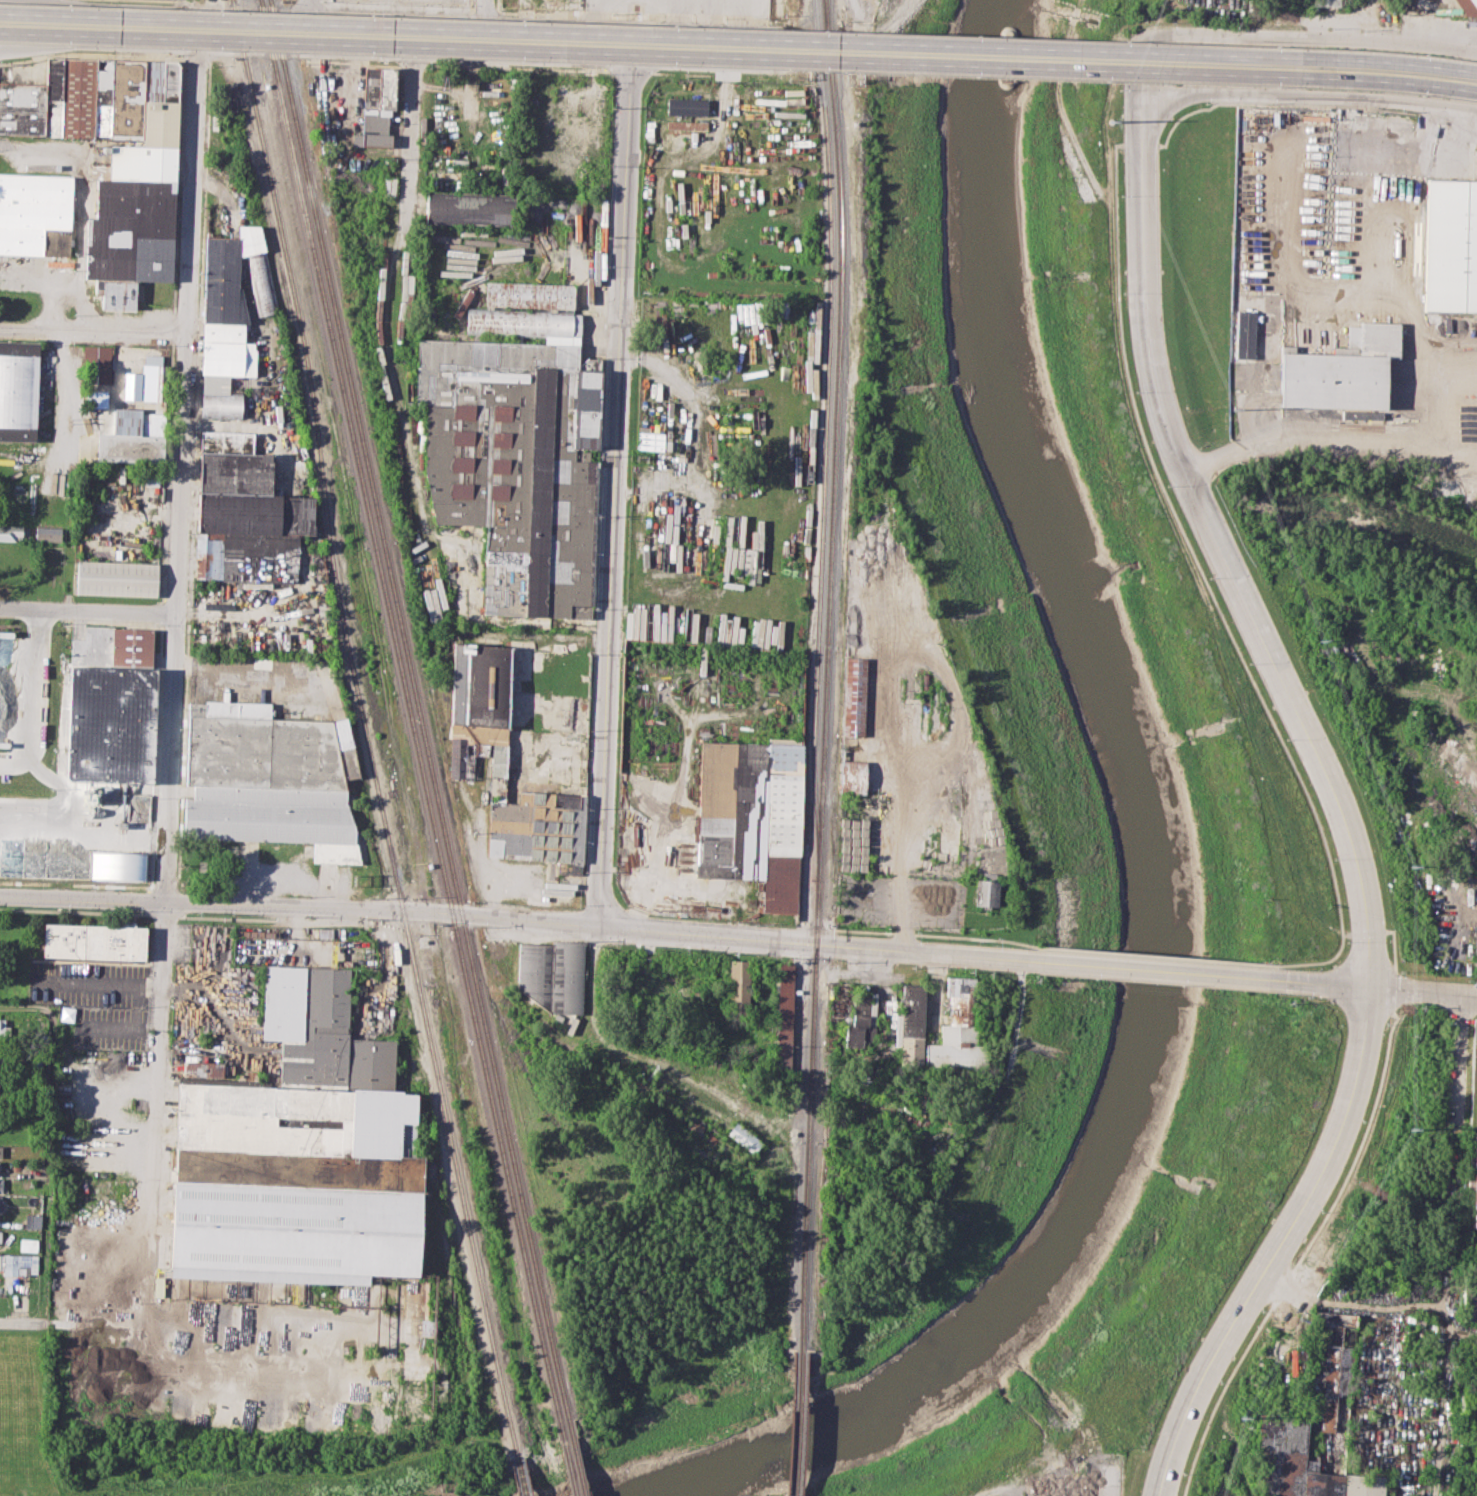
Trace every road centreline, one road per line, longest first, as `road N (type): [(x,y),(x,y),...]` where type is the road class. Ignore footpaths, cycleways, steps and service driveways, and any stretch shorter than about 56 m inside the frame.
road 1 (secondary): [(0,29),(1086,61),(1476,91)]
road 2 (secondary): [(1476,70),(1109,41),(0,9)]
road 3 (residential): [(633,42),(596,1026),(604,1040),(654,1058),(758,1121)]
road 4 (tertiary): [(0,896),(453,914),(1027,960)]
road 5 (secondary): [(1373,989),(1364,882),(1348,823),(1162,424),(1142,258),(1144,99)]
road 6 (secondary): [(1373,989),(1359,1093),(1328,1166),(1192,1391),(1159,1495)]
road 7 (residential): [(166,902),(153,1314)]
road 8 (secondary): [(1476,54),(1271,34),(1166,35),(1146,47),(1144,99)]
road 9 (residential): [(312,0),(324,27),(339,34),(633,42)]
road 10 (secondary): [(1144,99),(1219,92),(1353,97),(1476,112)]
road 11 (residential): [(166,902),(176,615)]
road 12 (residential): [(176,615),(187,335)]
road 13 (residential): [(187,335),(200,62)]
road 14 (tertiary): [(1027,960),(1275,979)]
road 15 (residential): [(0,50),(74,40),(201,45)]
road 16 (residential): [(407,229),(417,36)]
road 17 (residential): [(203,17),(73,15),(15,0)]
road 18 (residential): [(0,609),(176,615)]
road 19 (residential): [(219,1317),(380,1323)]
road 20 (residential): [(1464,996),(1459,1122)]

